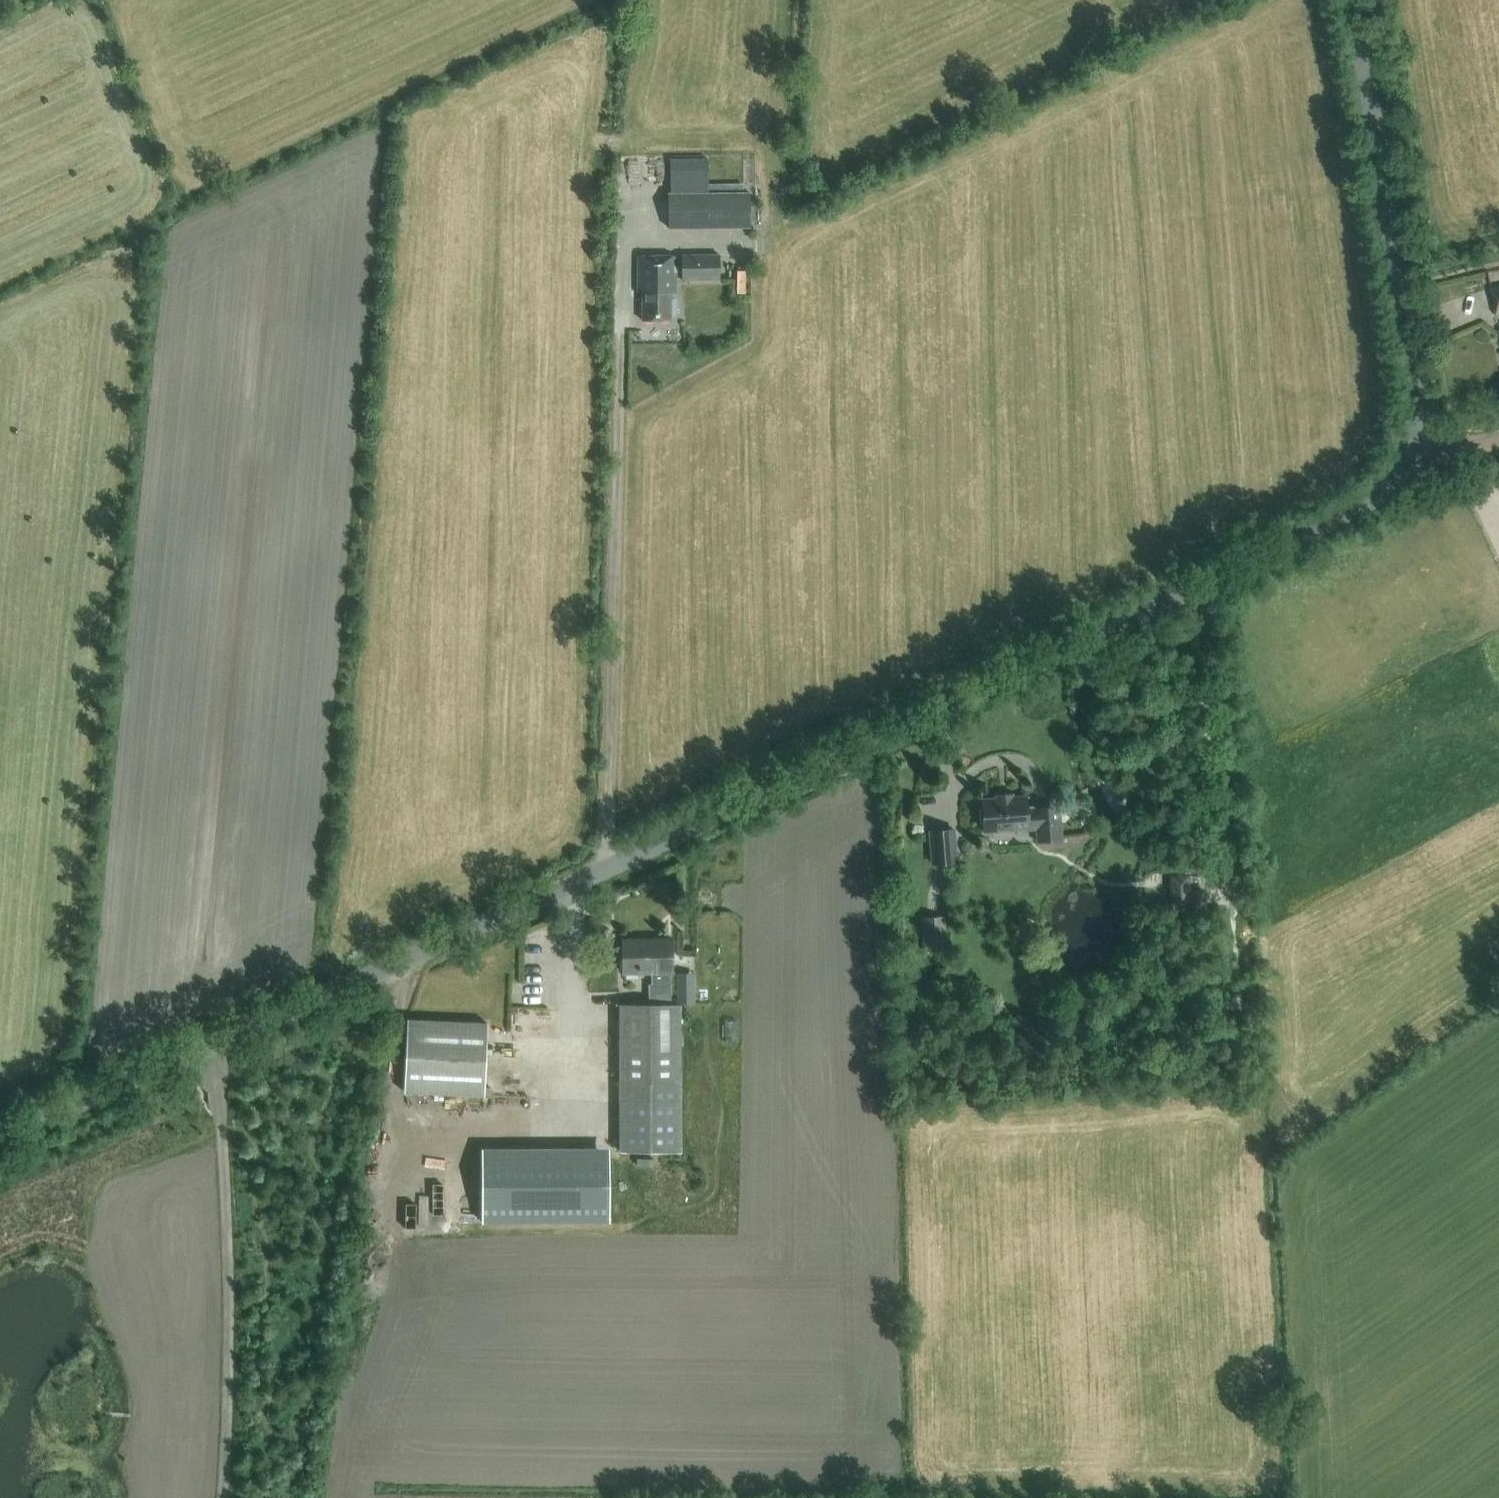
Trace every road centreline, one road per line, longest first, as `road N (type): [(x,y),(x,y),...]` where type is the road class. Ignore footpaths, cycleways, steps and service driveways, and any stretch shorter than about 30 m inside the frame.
road 1 (unclassified): [(0,1137),(605,867),(1191,591),(1376,499),(1421,451)]
road 2 (unclassified): [(1421,451),(1354,0)]

